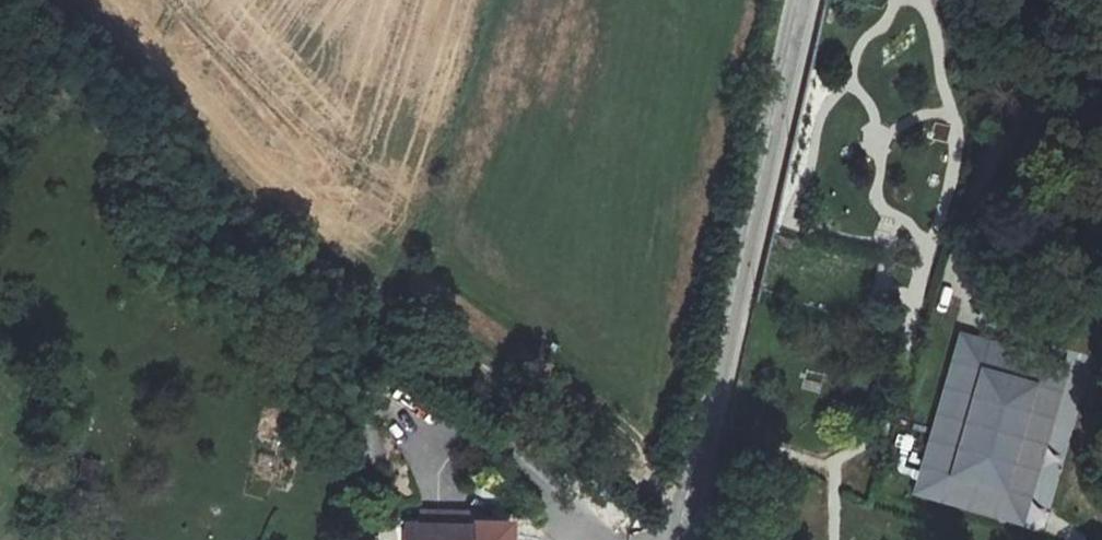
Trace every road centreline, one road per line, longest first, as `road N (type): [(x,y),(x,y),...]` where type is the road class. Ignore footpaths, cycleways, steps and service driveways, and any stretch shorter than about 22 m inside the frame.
road 1 (track): [(56,0),(130,63),(246,199),(689,504)]
road 2 (unclassified): [(801,0),(682,539)]

